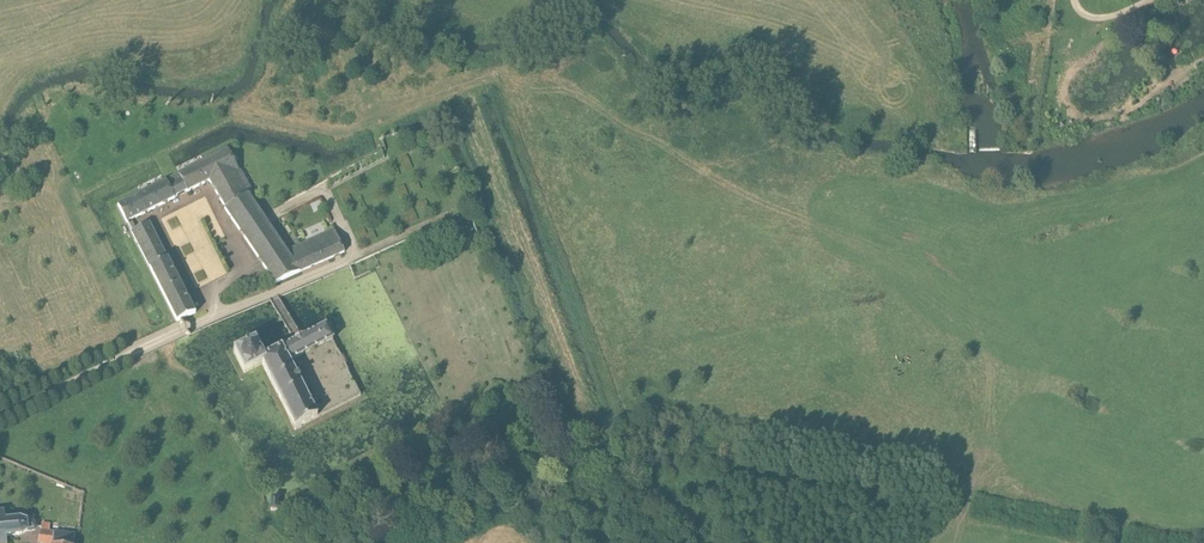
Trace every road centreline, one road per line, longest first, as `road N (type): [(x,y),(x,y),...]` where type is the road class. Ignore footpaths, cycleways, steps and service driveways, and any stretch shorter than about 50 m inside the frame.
road 1 (residential): [(0,418),(182,331)]

